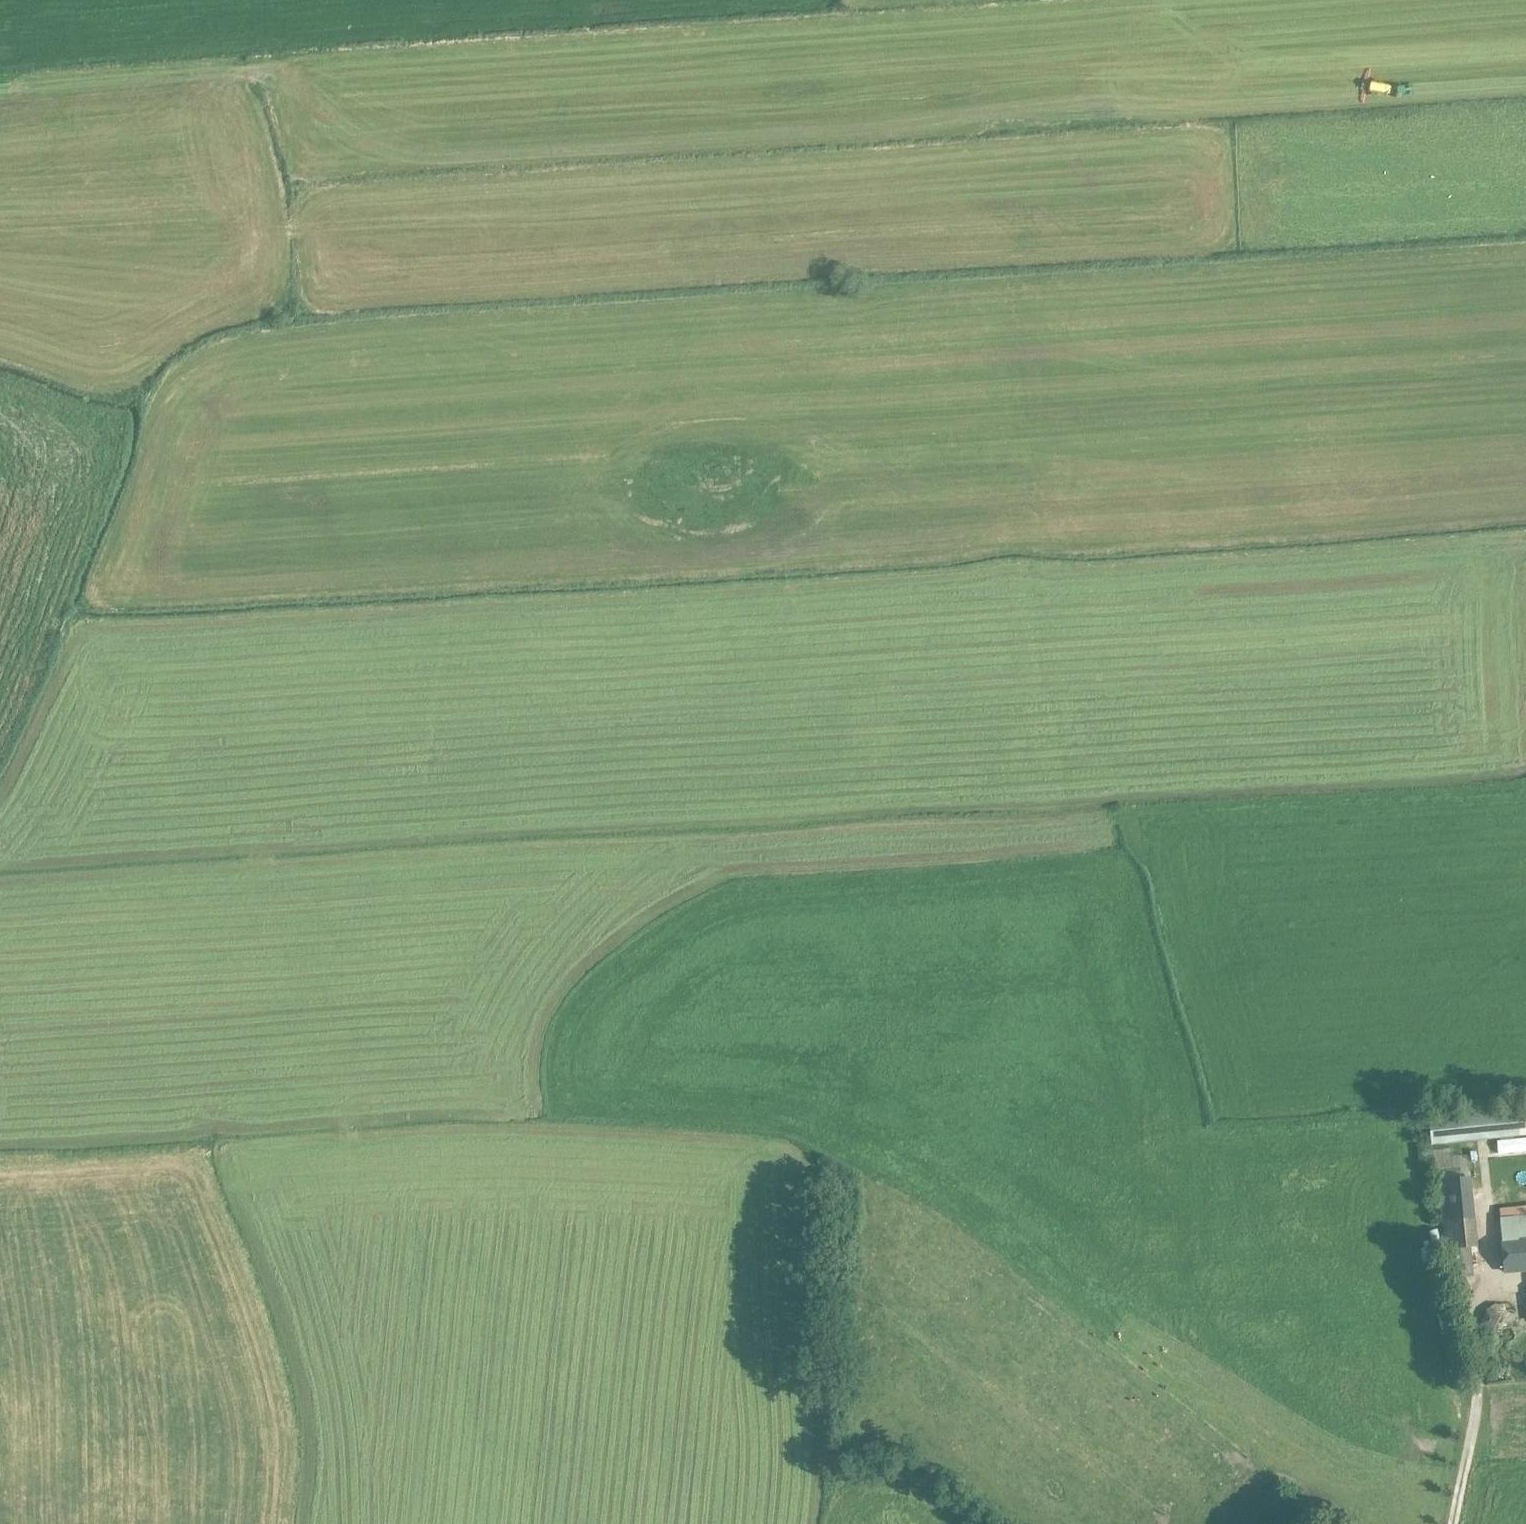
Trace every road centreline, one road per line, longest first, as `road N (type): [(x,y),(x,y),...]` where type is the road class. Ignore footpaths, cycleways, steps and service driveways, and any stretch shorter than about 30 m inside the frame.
road 1 (unclassified): [(1455,1523),(1477,1390)]

